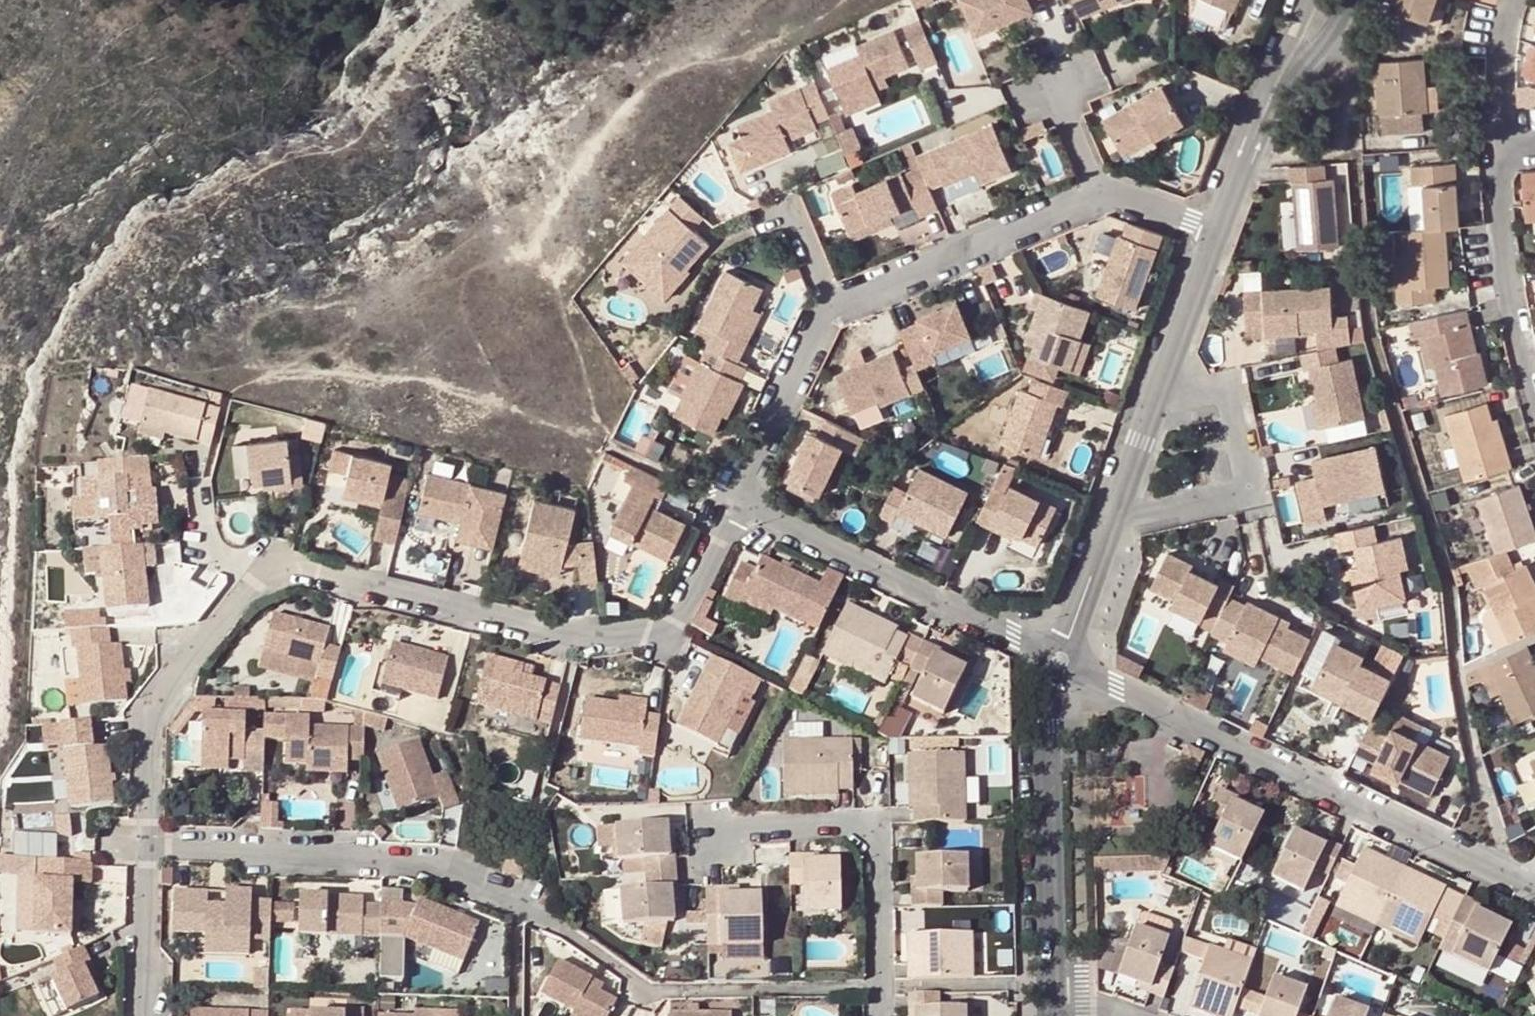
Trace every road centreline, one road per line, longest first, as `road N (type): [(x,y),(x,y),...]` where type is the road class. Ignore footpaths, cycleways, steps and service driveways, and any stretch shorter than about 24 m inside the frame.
road 1 (residential): [(143,847),(154,717),(258,577),(305,571),(558,633),(654,636),(675,620),(738,500)]
road 2 (residential): [(143,847),(435,866),(519,903),(633,979),(670,993),(881,991)]
road 3 (residential): [(1061,662),(1534,893)]
road 4 (residential): [(1215,231),(1061,662)]
road 5 (residential): [(738,500),(1061,662)]
road 6 (residential): [(707,827),(857,823),(874,832),(881,991)]
road 7 (residential): [(1061,662),(1045,727),(1058,984)]
road 8 (residential): [(1107,192),(836,308)]
road 9 (residential): [(1534,414),(1506,293),(1496,143)]
road 10 (residential): [(1309,0),(1215,231)]
road 11 (residential): [(836,308),(738,500)]
road 12 (residential): [(881,991),(1058,984)]
road 13 (residential): [(141,1015),(143,847)]
road 14 (residential): [(1496,143),(1499,64),(1516,0)]
road 15 (residential): [(1107,192),(1056,82)]

